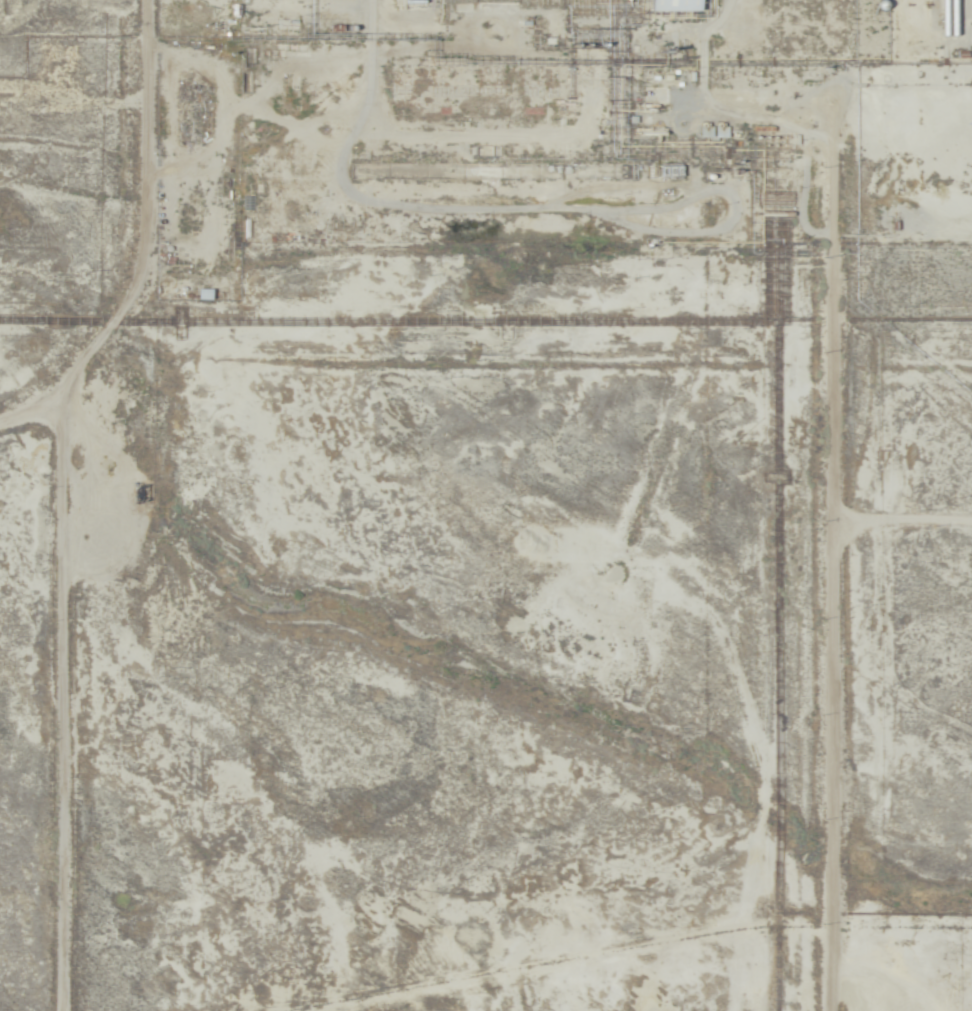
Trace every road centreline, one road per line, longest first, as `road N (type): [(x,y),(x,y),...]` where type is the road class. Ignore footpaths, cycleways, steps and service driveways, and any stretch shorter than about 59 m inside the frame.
road 1 (track): [(827,1010),(833,181)]
road 2 (track): [(58,427),(58,1010)]
road 3 (track): [(0,426),(58,427),(136,390),(157,359),(77,0)]

